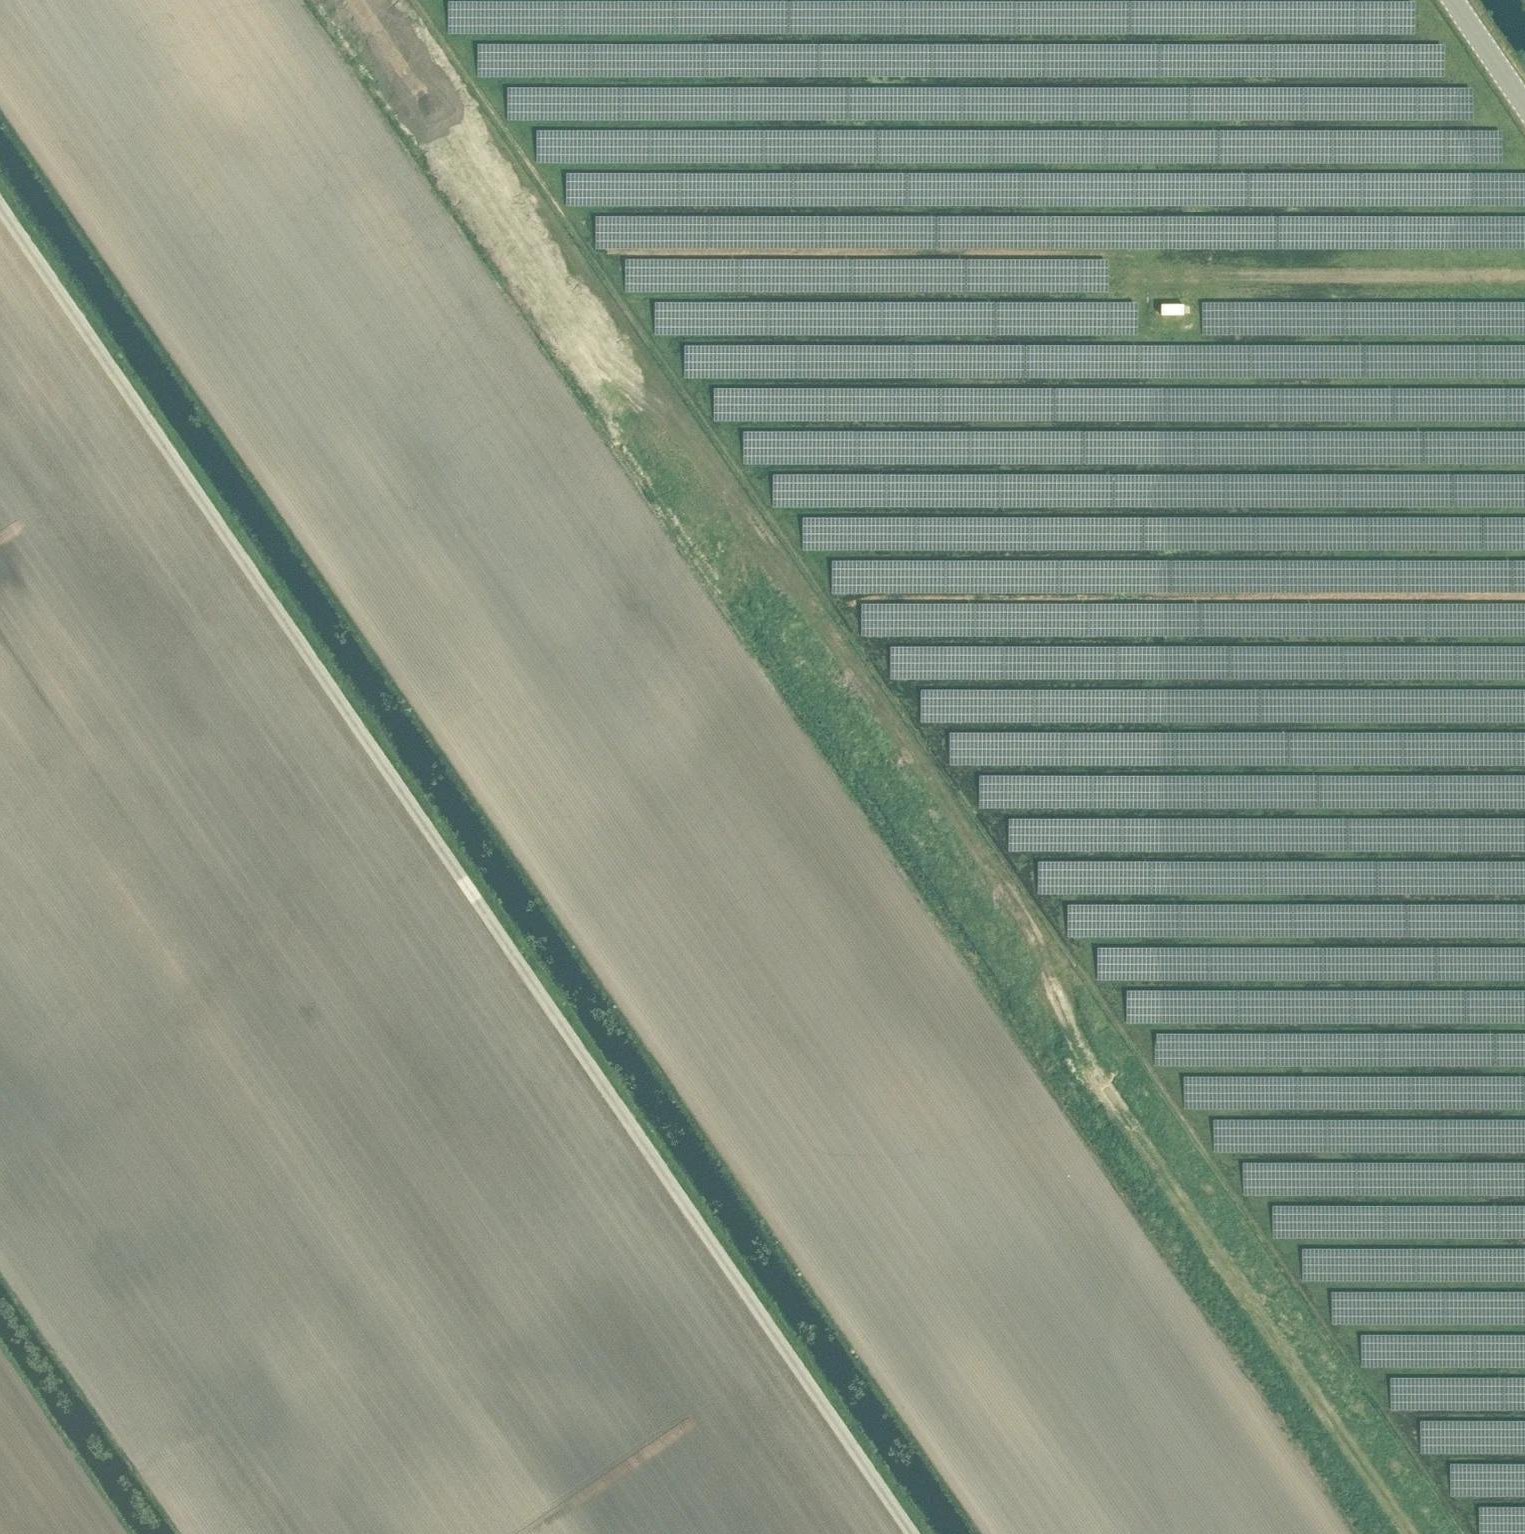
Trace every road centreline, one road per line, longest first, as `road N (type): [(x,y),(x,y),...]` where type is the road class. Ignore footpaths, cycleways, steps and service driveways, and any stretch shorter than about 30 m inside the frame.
road 1 (track): [(356,0),(1410,1533)]
road 2 (track): [(0,210),(909,1533)]

